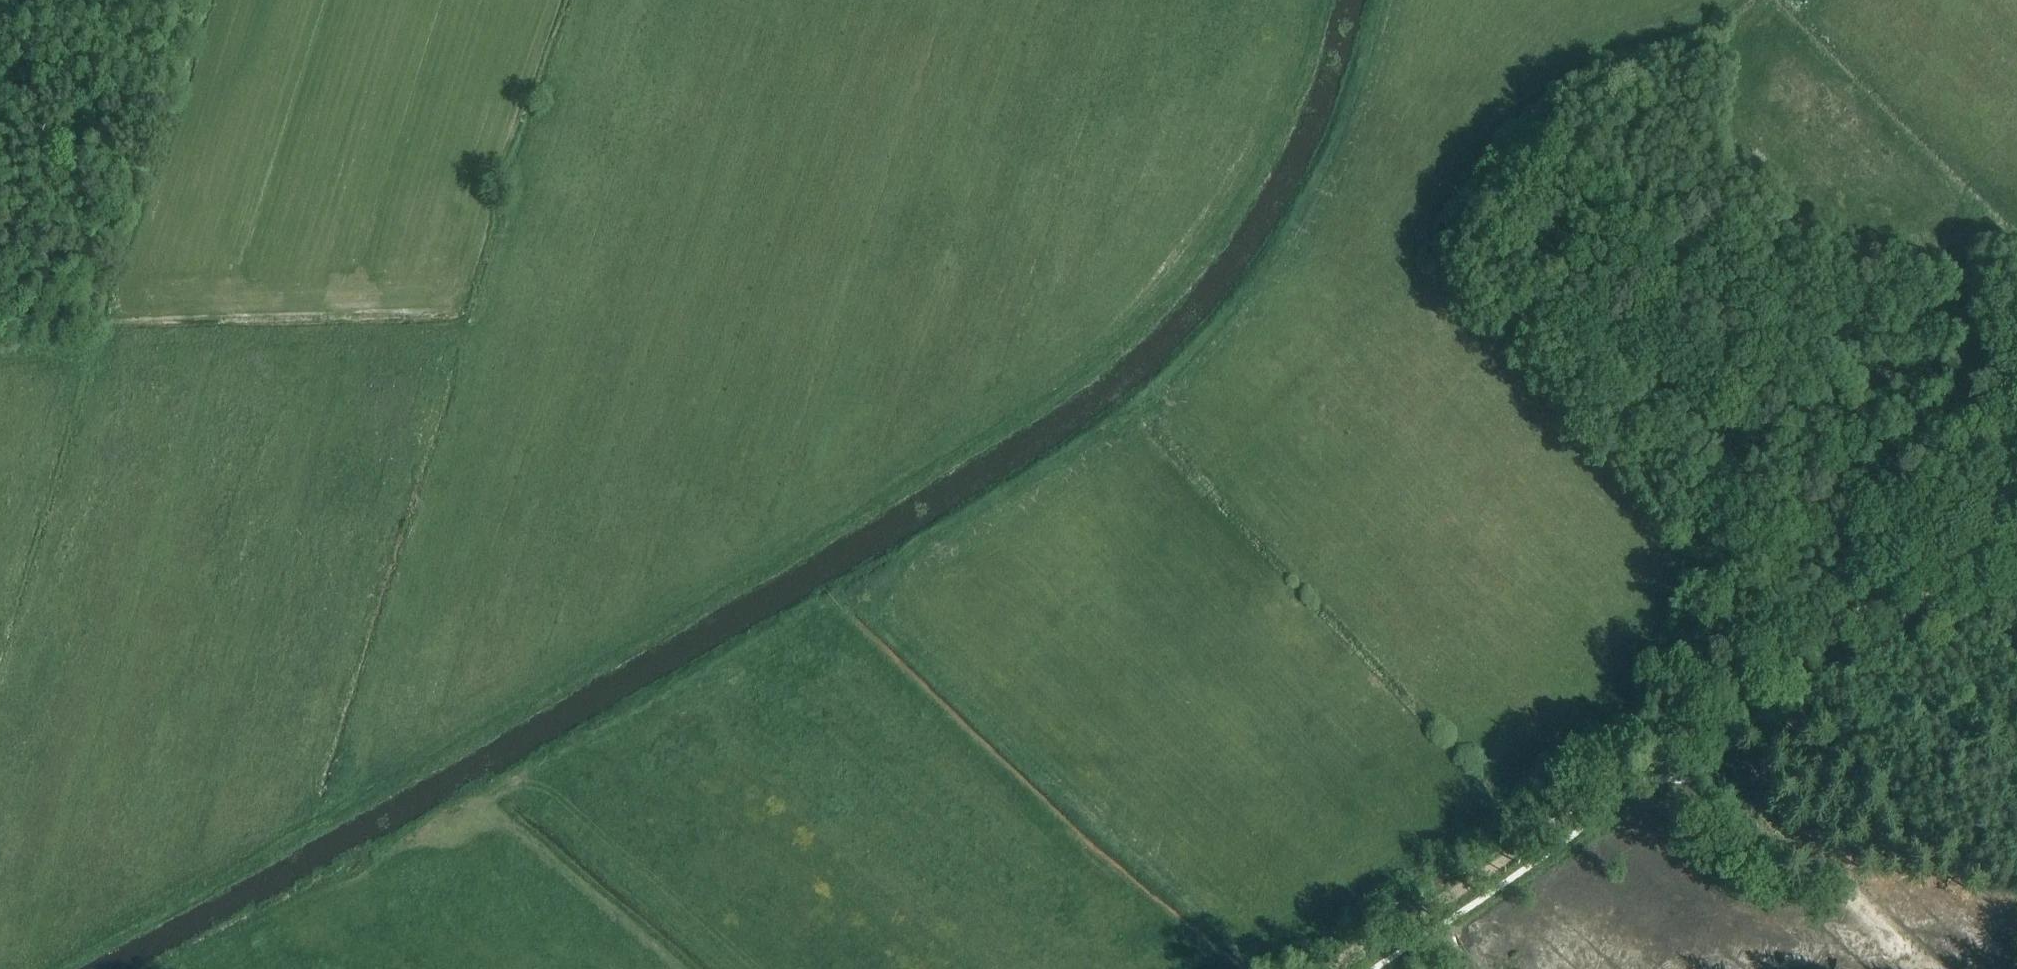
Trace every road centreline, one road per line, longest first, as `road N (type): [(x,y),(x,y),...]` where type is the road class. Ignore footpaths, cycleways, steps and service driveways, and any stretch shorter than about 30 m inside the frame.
road 1 (track): [(1336,968),(1677,740),(1801,618),(1877,578),(1929,563)]
road 2 (track): [(1929,563),(1872,479),(1874,433),(1933,349),(1956,292)]

